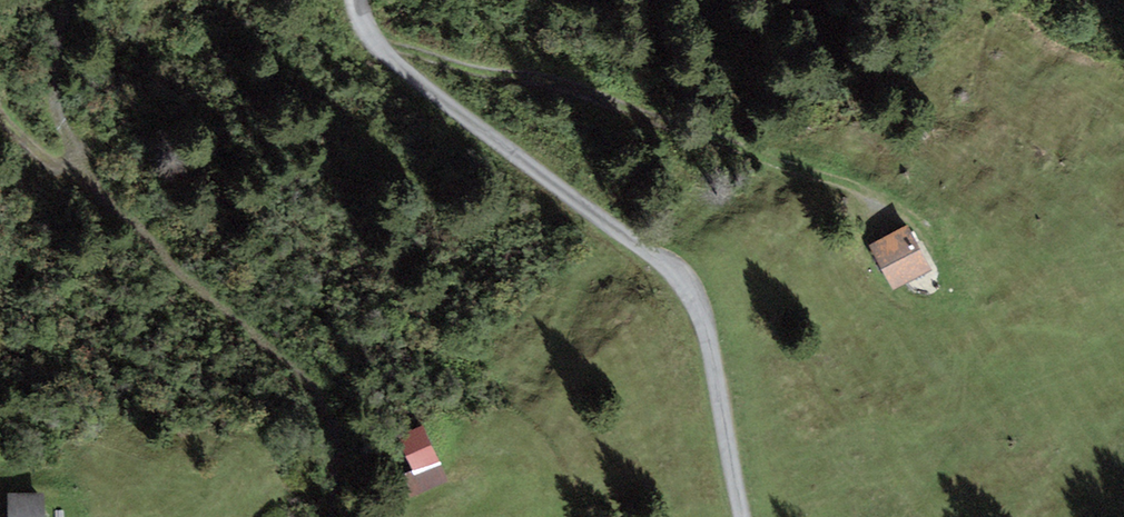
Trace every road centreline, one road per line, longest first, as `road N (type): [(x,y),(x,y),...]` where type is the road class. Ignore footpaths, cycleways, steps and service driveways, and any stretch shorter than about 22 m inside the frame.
road 1 (unclassified): [(746,516),(704,313),(673,267),(372,57),(356,25),(355,0)]
road 2 (track): [(75,0),(58,84),(67,131),(94,181),(150,244),(310,381),(332,418),(337,459),(330,516)]
road 3 (track): [(361,35),(597,96),(852,188),(892,210)]

